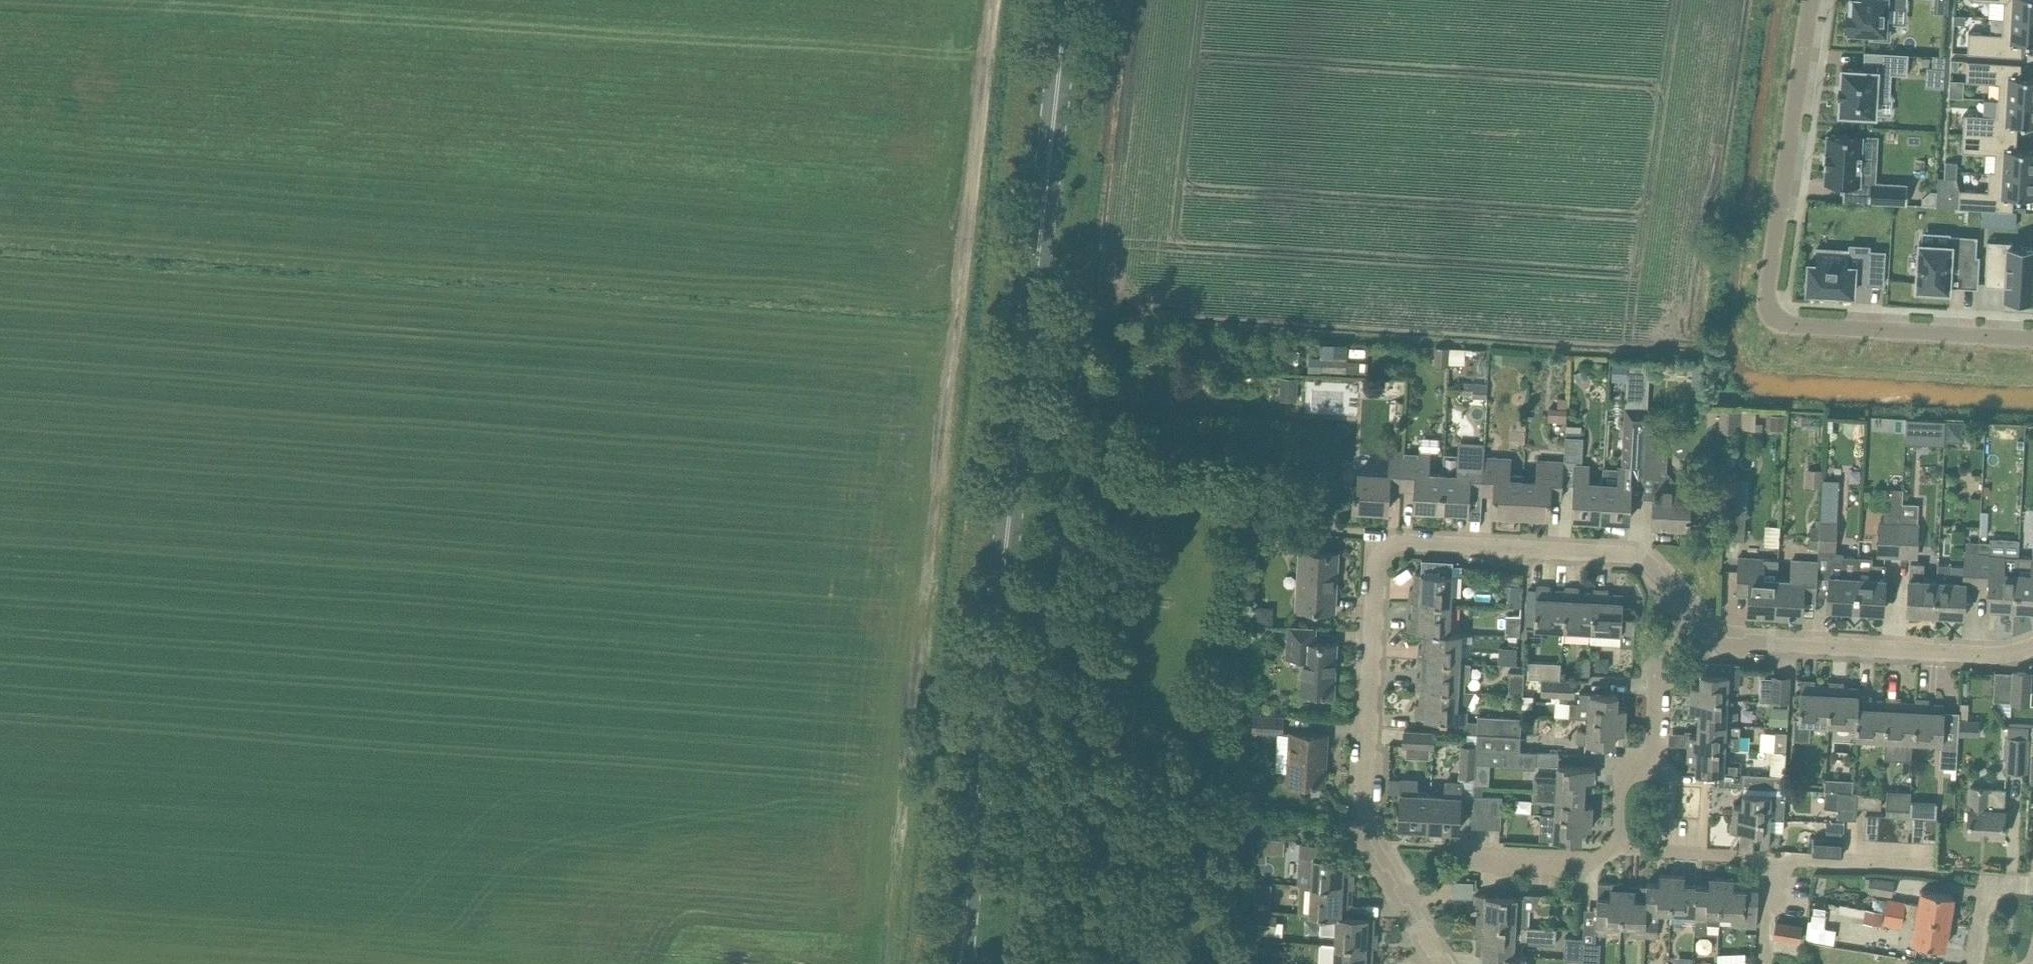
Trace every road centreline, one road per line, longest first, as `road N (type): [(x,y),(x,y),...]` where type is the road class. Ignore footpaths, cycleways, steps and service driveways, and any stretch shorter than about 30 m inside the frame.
road 1 (primary): [(1067,0),(960,963)]
road 2 (track): [(996,0),(892,963)]
road 3 (residential): [(2032,337),(1796,326),(1775,313),(1766,290),(1809,0)]
road 4 (residential): [(1444,963),(1372,841),(1367,811),(1375,574),(1387,550)]
road 5 (residential): [(2032,648),(2006,656),(1742,641),(1696,619)]
road 6 (residential): [(1696,619),(1653,571),(1617,553),(1412,543),(1387,550)]
road 7 (residential): [(1926,868),(1640,851),(1619,840)]
road 8 (residential): [(1619,840),(1622,768),(1653,746),(1660,657),(1696,619)]
road 9 (residential): [(1461,858),(1590,860),(1619,840)]

